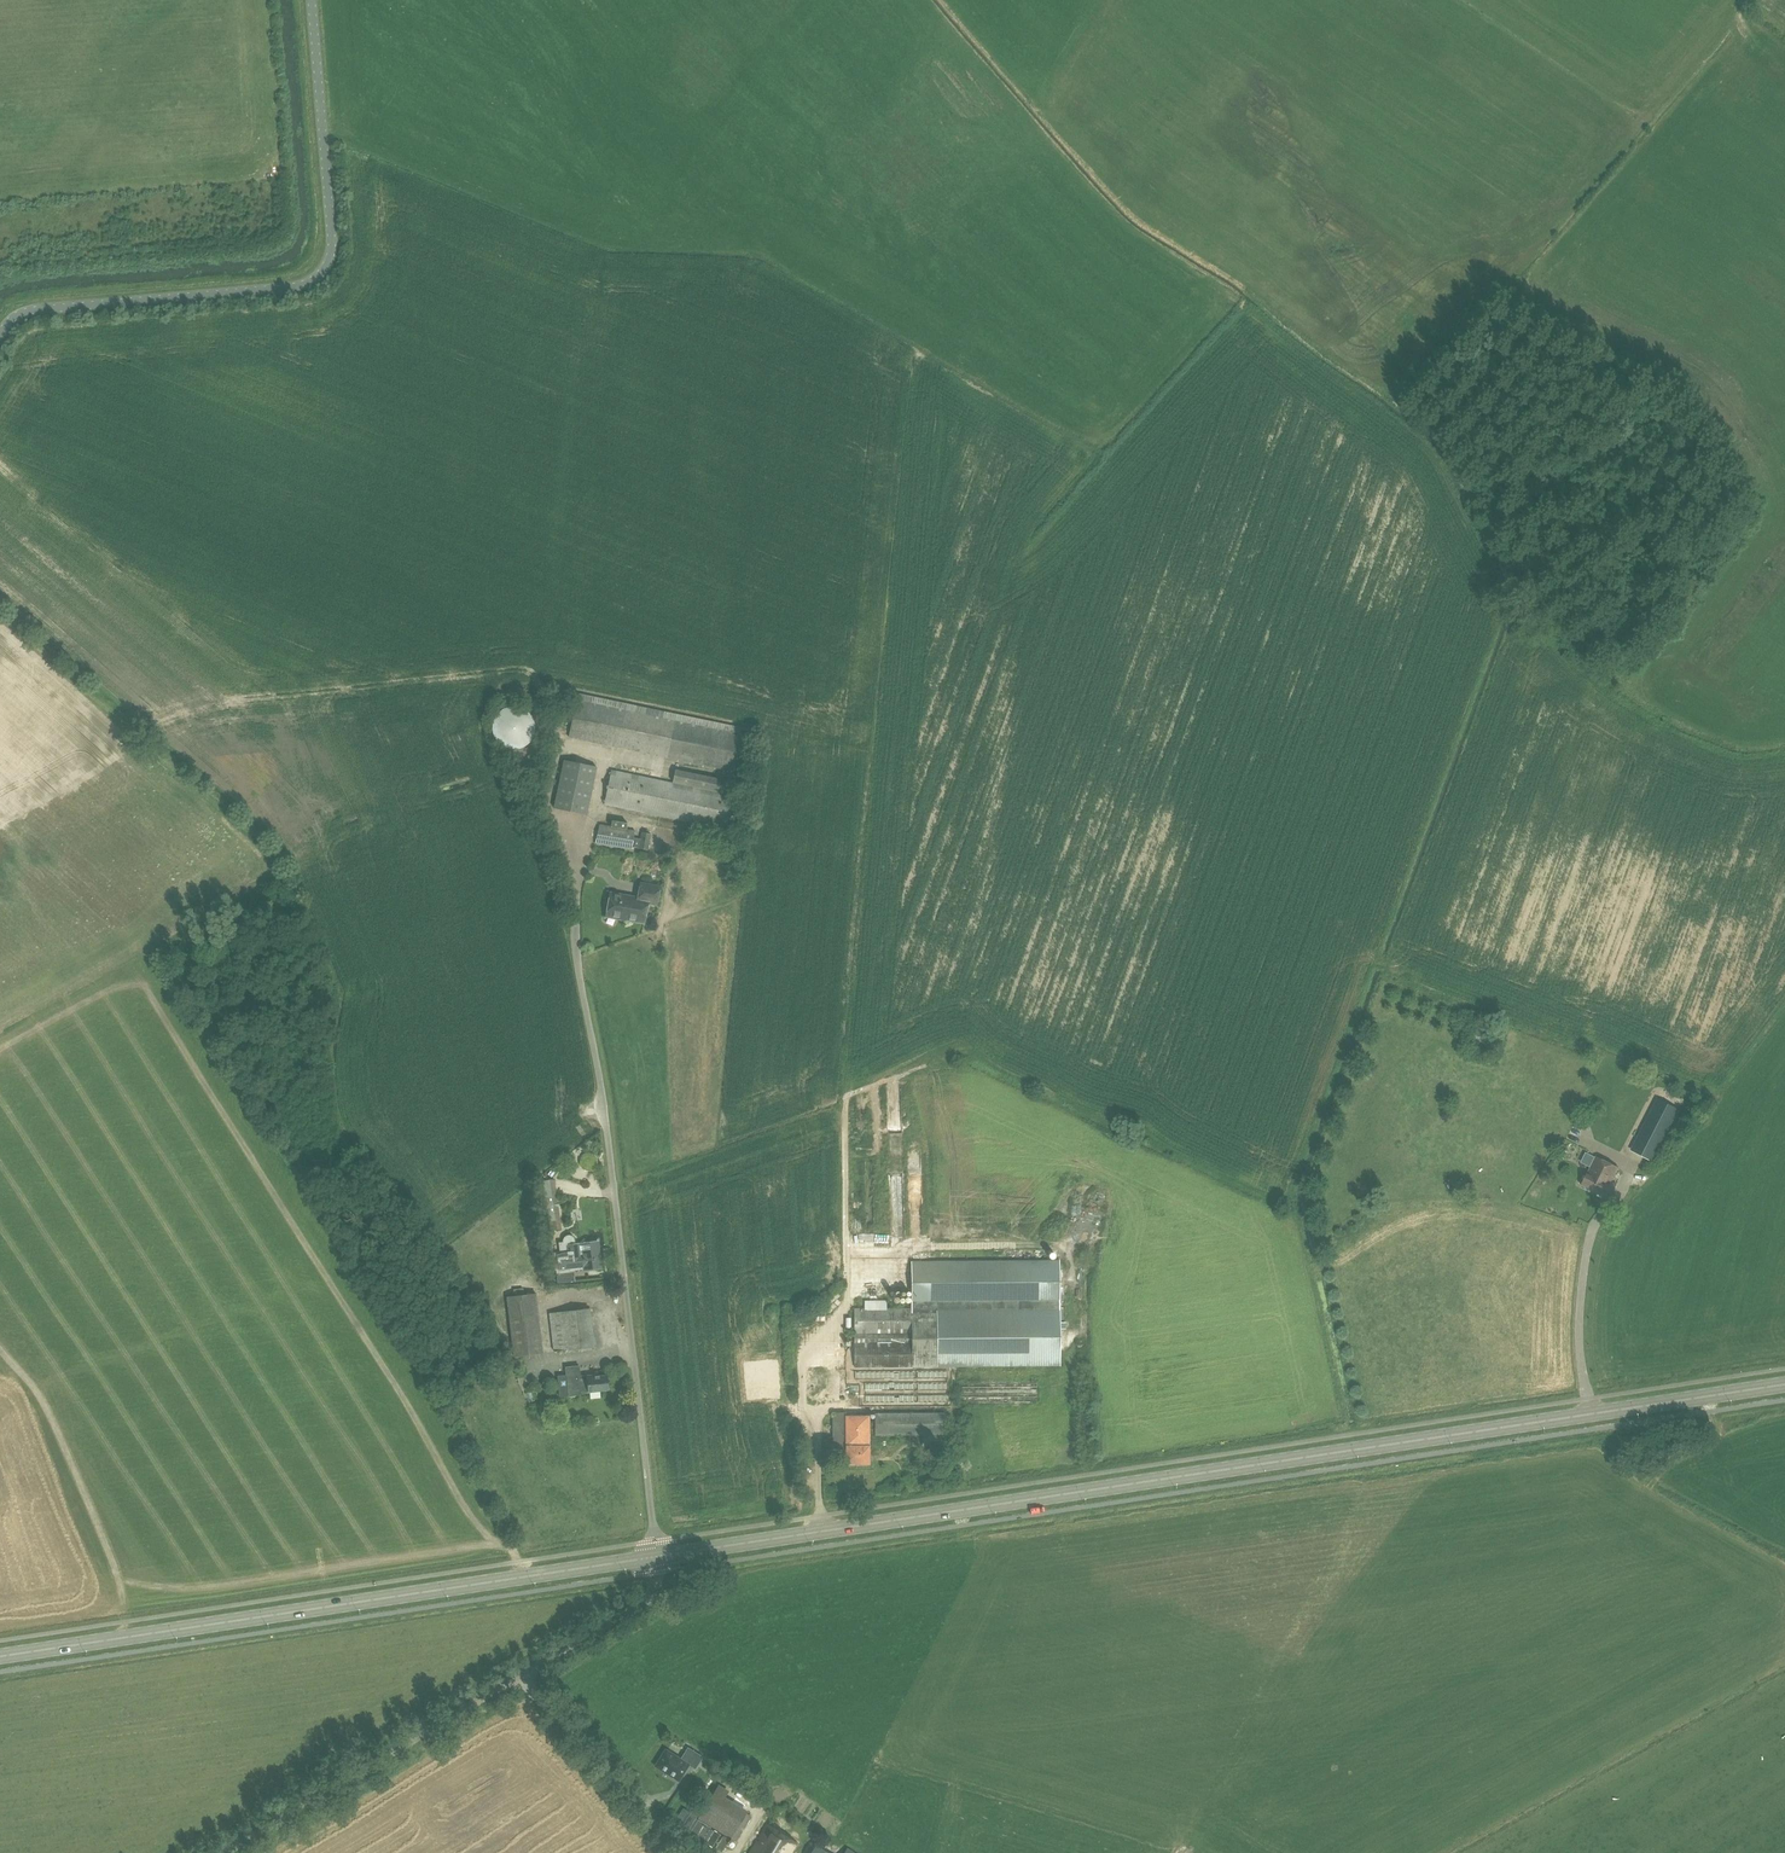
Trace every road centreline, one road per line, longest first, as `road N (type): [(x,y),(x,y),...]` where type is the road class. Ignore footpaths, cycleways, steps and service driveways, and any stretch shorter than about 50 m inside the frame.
road 1 (primary): [(657,1557),(1784,1385)]
road 2 (primary): [(0,1658),(657,1557)]
road 3 (tertiary): [(0,336),(12,319),(35,311),(295,287),(320,277),(331,238),(311,0)]
road 4 (unclassified): [(657,1557),(643,1602),(221,1852)]
road 5 (track): [(520,1676),(684,1852)]

